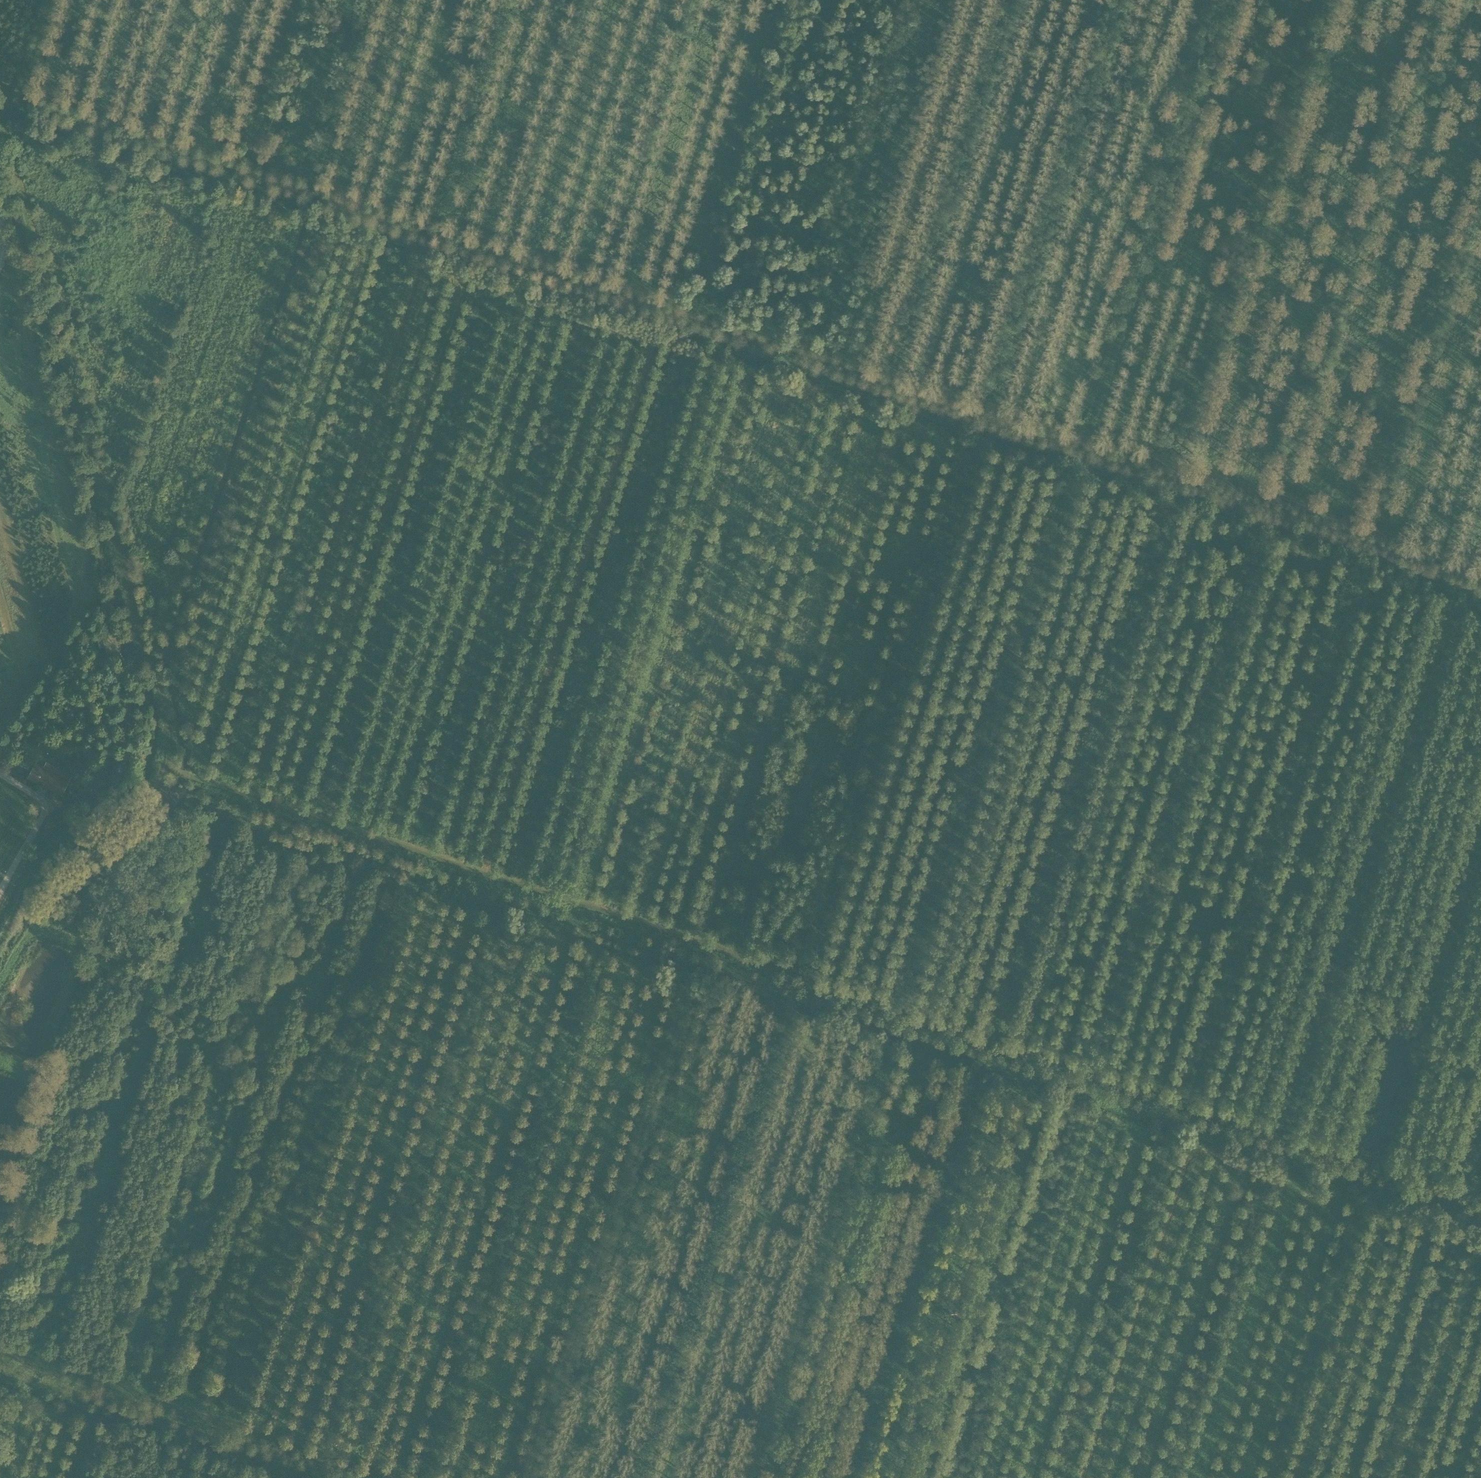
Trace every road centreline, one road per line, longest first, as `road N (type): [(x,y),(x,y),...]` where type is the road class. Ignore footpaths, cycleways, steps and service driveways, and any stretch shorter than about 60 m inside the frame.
road 1 (track): [(11,103),(44,96),(1480,566)]
road 2 (track): [(167,771),(1480,1194)]
road 3 (track): [(0,941),(57,849),(156,783),(168,761),(159,685),(5,124),(11,103),(0,88)]
road 4 (track): [(0,1192),(78,955),(106,932),(121,886),(160,829),(166,796),(156,783)]
road 5 (track): [(399,1477),(0,1350)]
road 6 (unclassified): [(0,773),(45,810),(0,891)]

